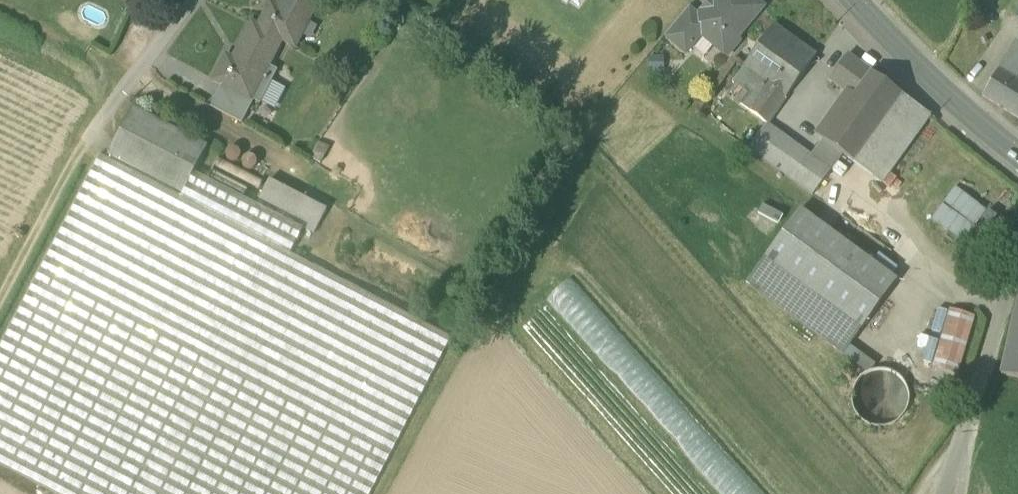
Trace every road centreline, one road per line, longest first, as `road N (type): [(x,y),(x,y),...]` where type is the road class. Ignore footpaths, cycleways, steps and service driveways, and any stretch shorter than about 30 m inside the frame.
road 1 (track): [(948,493),(1017,257)]
road 2 (tertiary): [(1017,153),(855,0)]
road 3 (track): [(85,142),(0,302)]
road 4 (residential): [(187,0),(85,142)]

